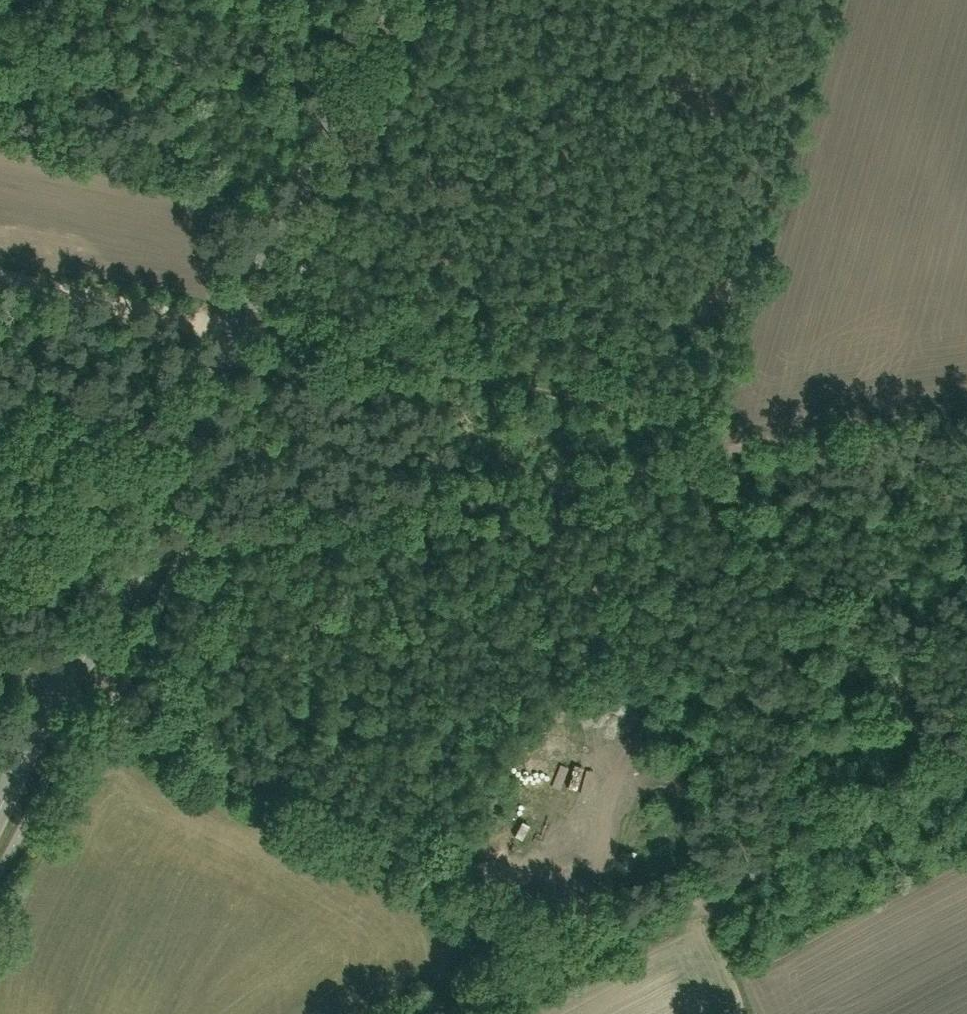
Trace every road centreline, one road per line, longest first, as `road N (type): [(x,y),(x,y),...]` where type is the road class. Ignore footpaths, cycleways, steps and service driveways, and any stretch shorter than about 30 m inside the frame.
road 1 (tertiary): [(0,802),(29,741),(111,617),(375,0)]
road 2 (track): [(966,413),(759,448),(271,338)]
road 3 (track): [(609,935),(534,889),(463,873),(59,692)]
road 4 (track): [(180,552),(759,448)]
road 5 (track): [(457,1013),(966,769)]
road 6 (track): [(0,591),(132,560)]

